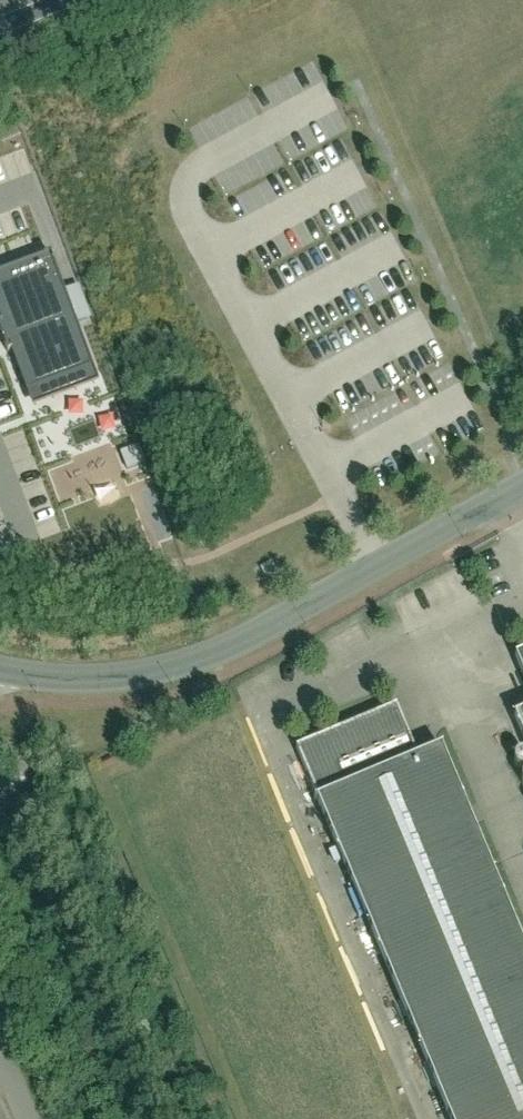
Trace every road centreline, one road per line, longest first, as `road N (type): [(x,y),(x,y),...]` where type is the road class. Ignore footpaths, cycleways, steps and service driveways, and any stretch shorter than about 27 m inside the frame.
road 1 (residential): [(522,489),(256,639),(162,675),(66,682),(0,671)]

